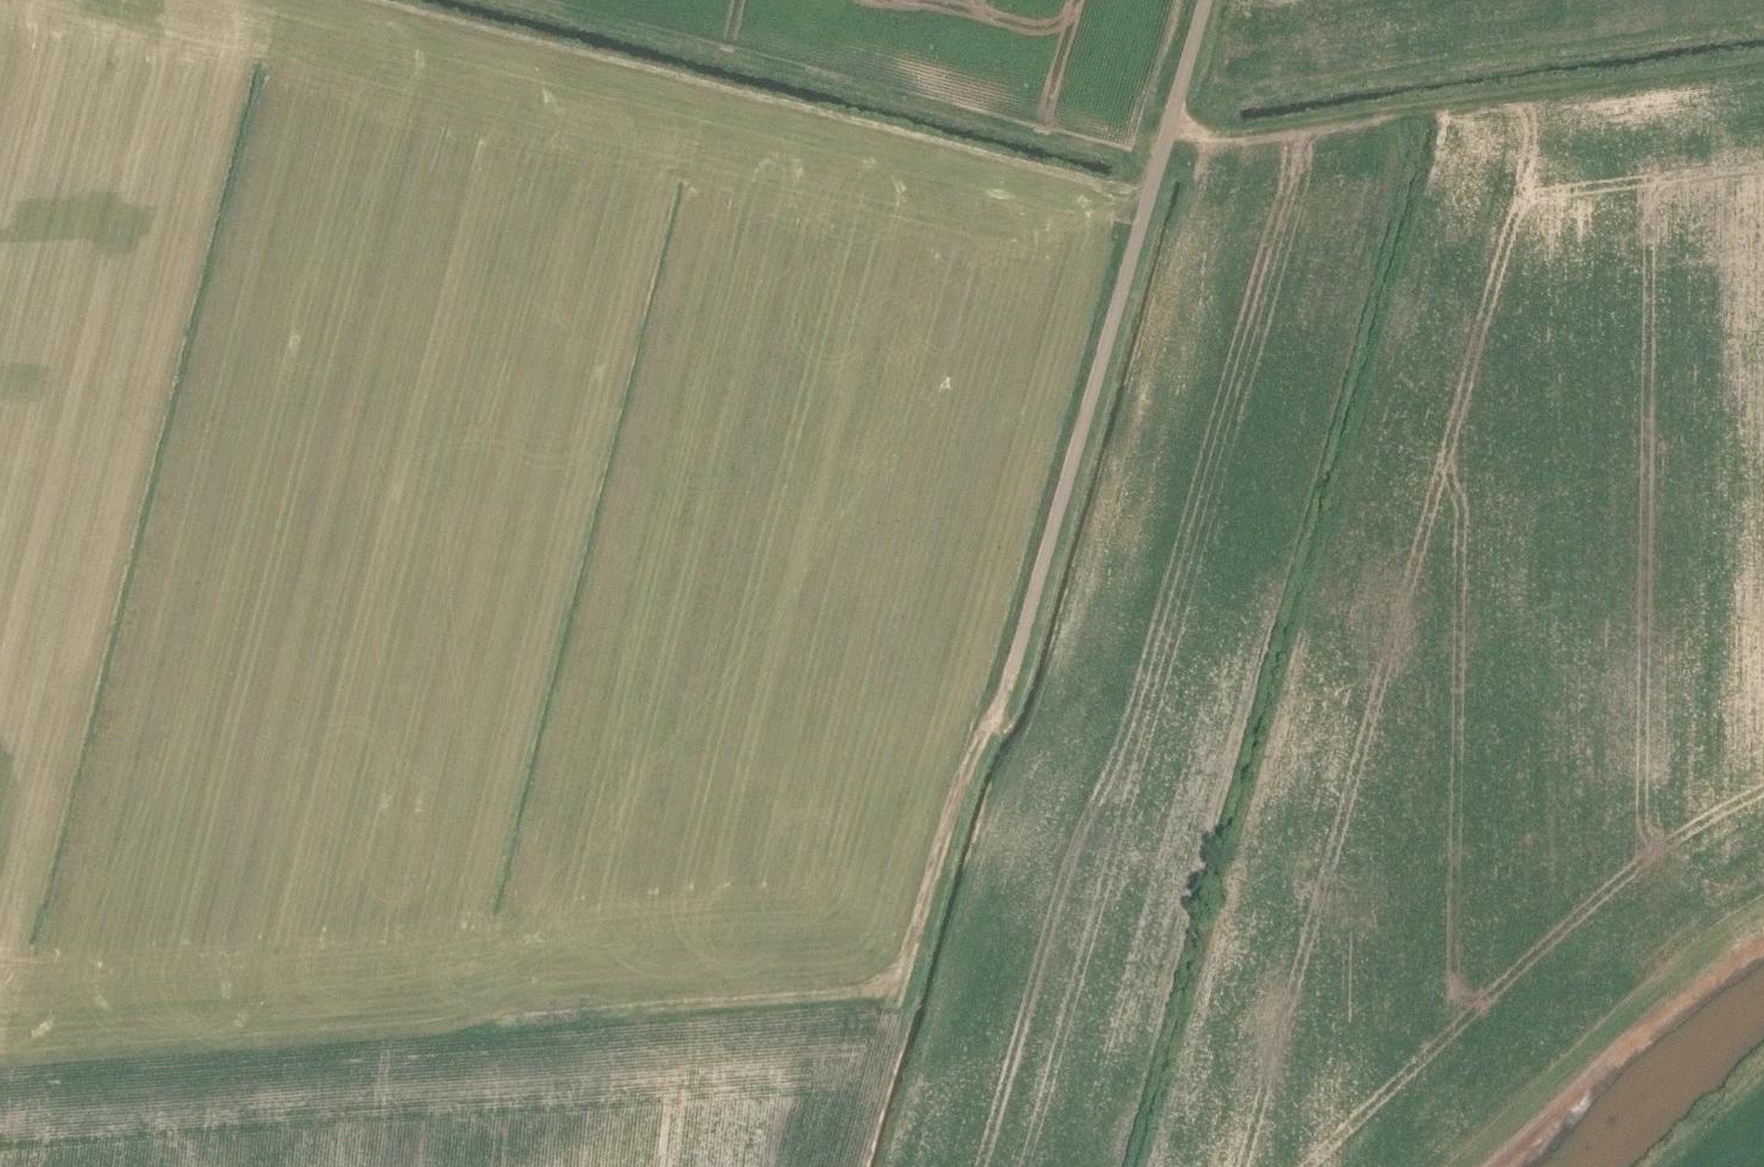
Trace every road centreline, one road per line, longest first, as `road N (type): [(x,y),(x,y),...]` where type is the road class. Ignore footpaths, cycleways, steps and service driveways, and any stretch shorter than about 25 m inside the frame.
road 1 (track): [(995,718),(909,949),(897,968),(864,984),(310,1039),(0,1058)]
road 2 (unclassified): [(995,718),(1204,0)]
road 3 (track): [(1763,968),(1542,1166)]

